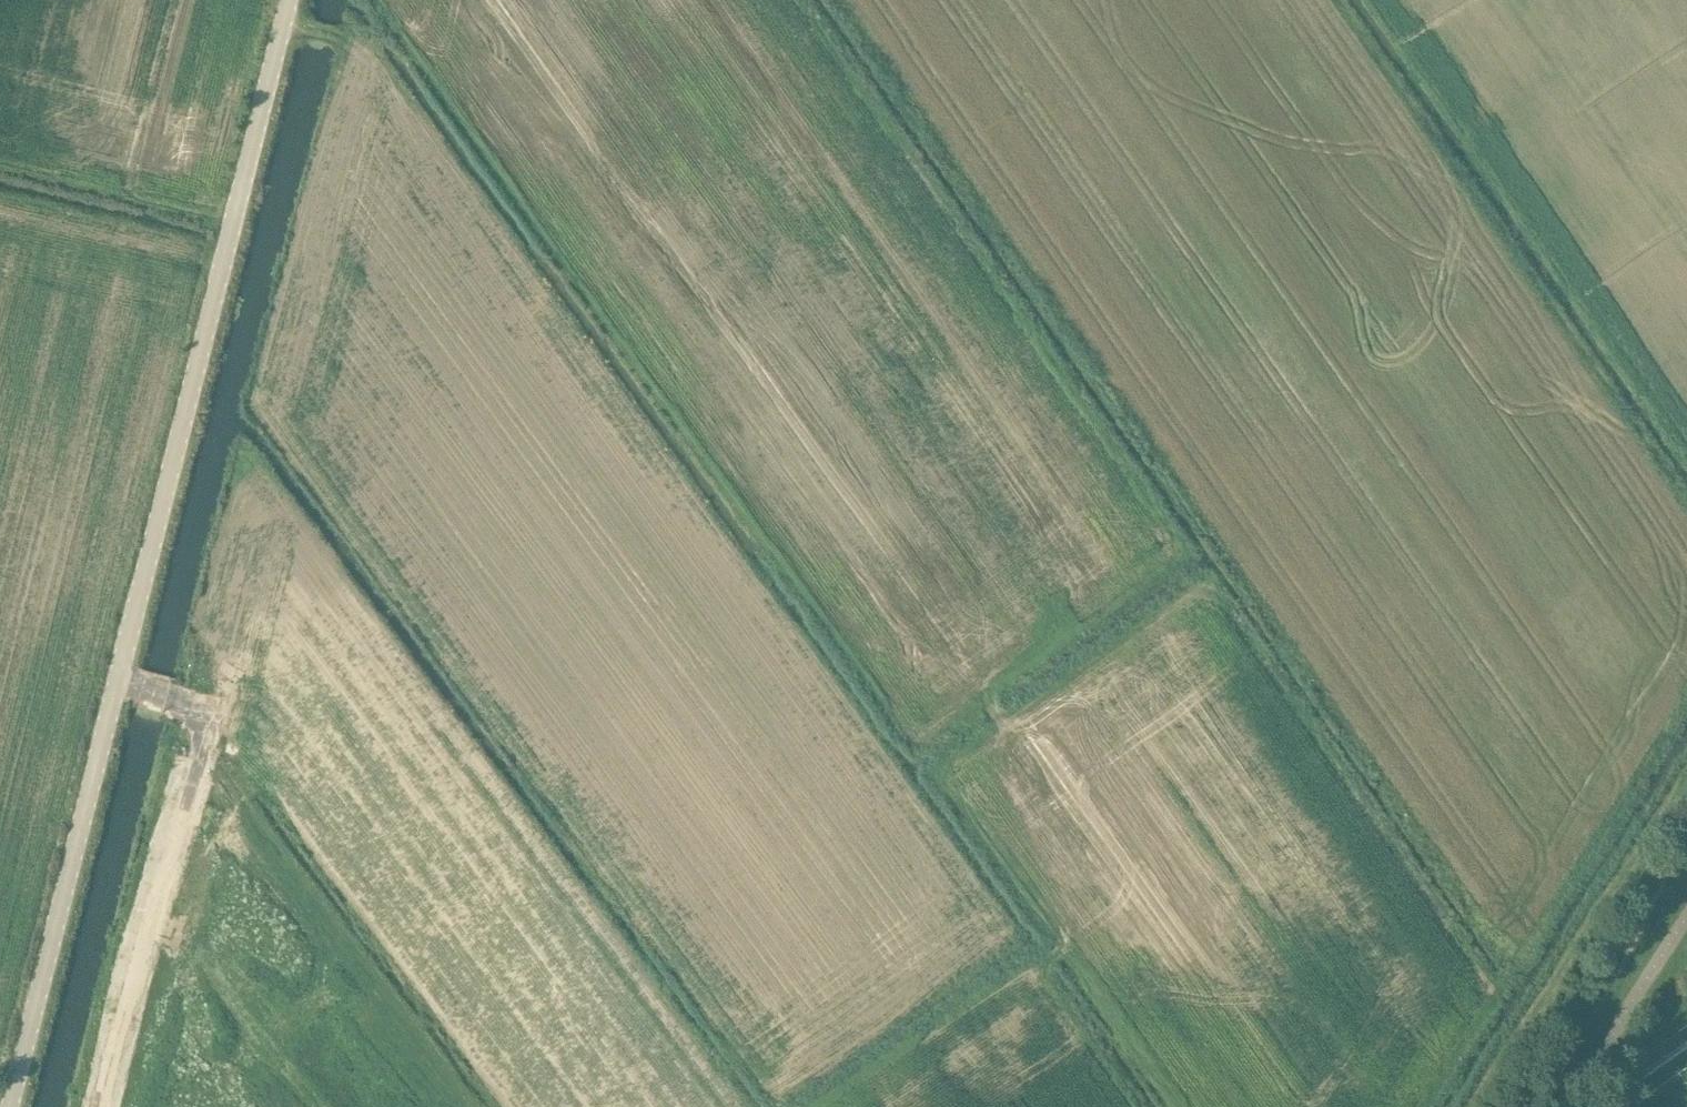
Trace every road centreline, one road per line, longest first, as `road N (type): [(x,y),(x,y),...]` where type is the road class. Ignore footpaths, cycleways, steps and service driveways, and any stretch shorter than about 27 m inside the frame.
road 1 (unclassified): [(8,1106),(288,0)]

